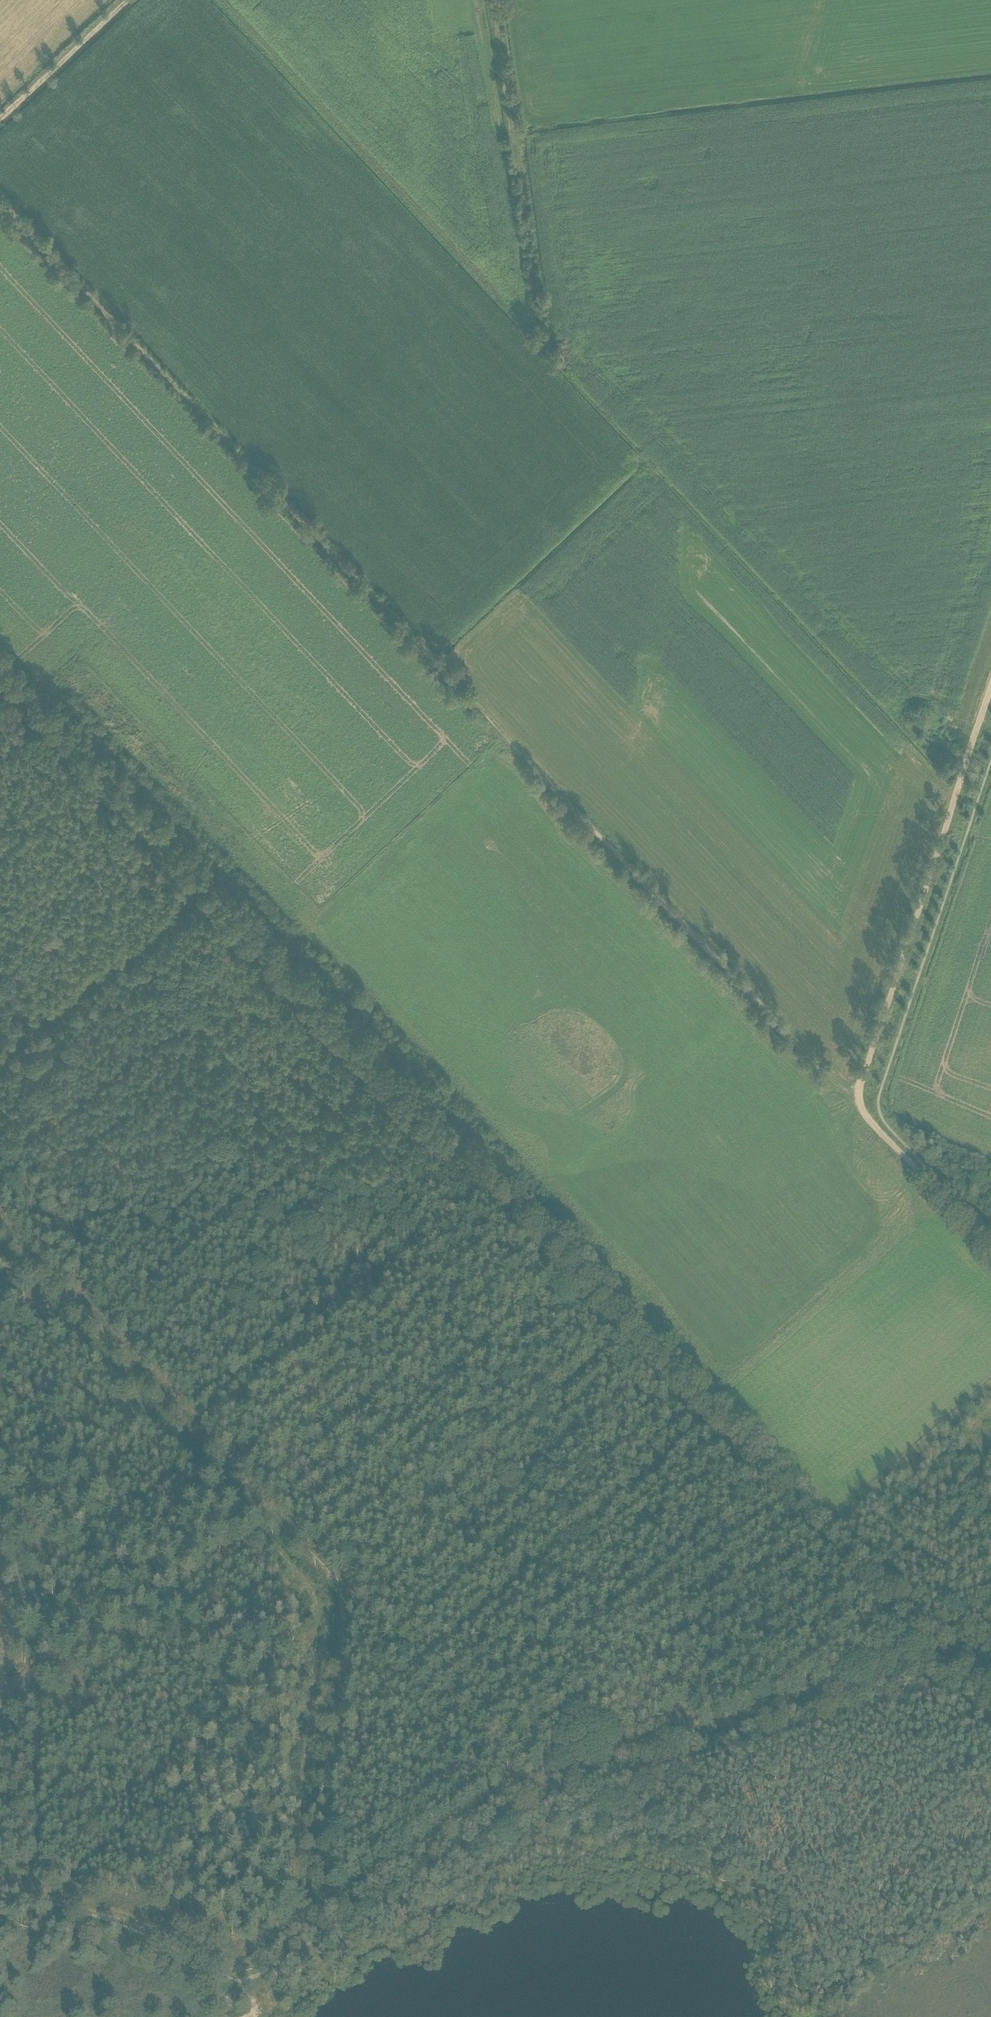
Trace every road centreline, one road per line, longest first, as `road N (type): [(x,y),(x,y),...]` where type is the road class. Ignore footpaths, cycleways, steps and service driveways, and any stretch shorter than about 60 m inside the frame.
road 1 (track): [(855,1099),(0,201)]
road 2 (track): [(0,1880),(93,1906),(222,1960),(253,1956),(523,1781),(939,1669)]
road 3 (track): [(308,1945),(334,1585),(0,1239)]
road 4 (track): [(855,1099),(990,693)]
road 5 (track): [(493,0),(540,324)]
road 6 (track): [(990,1246),(855,1099)]
road 7 (track): [(0,124),(132,0)]

